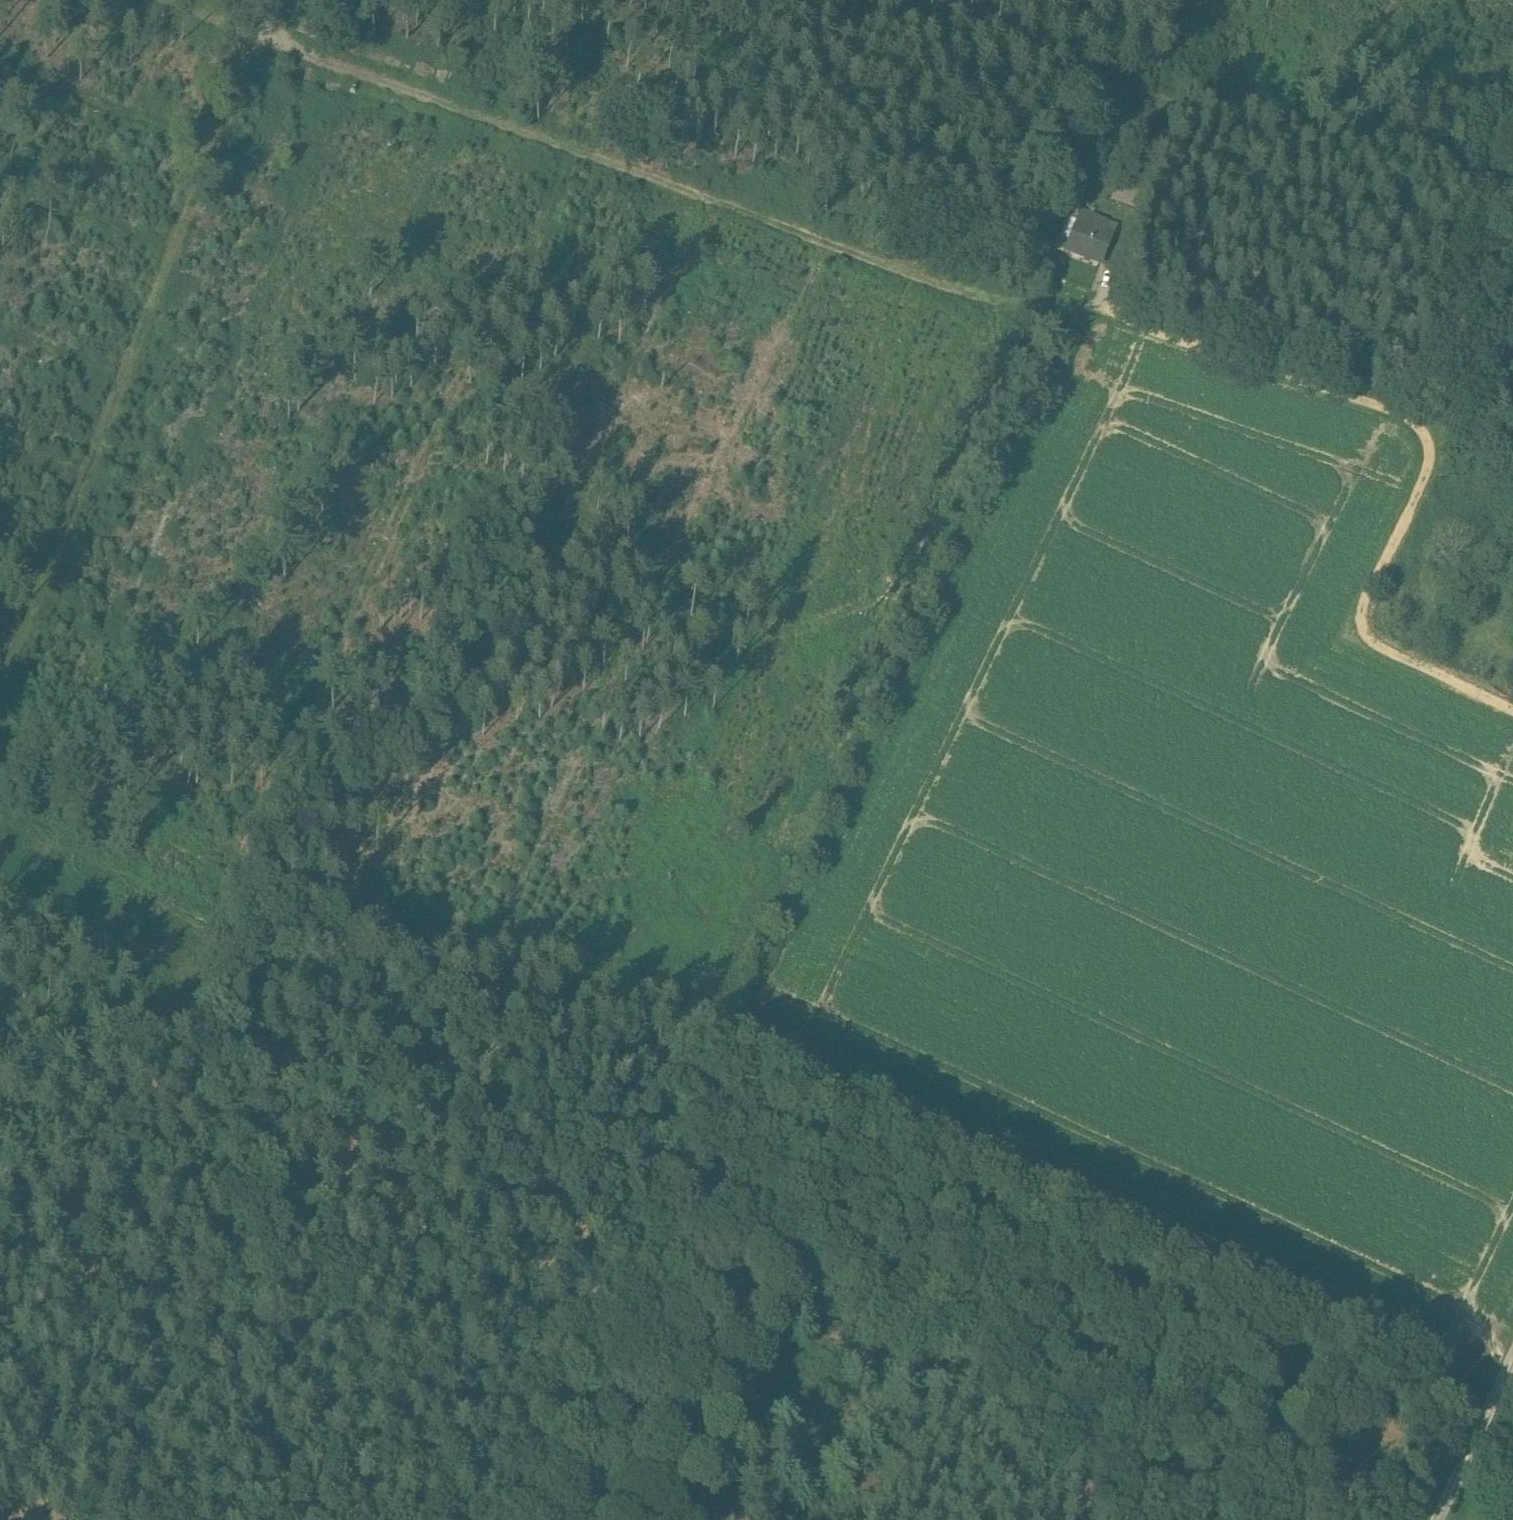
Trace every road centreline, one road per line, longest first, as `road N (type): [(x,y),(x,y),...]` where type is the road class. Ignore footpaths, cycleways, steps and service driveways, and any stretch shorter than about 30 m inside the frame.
road 1 (track): [(216,0),(1050,306)]
road 2 (track): [(0,680),(266,0)]
road 3 (unclassified): [(1433,1519),(1512,1352)]

